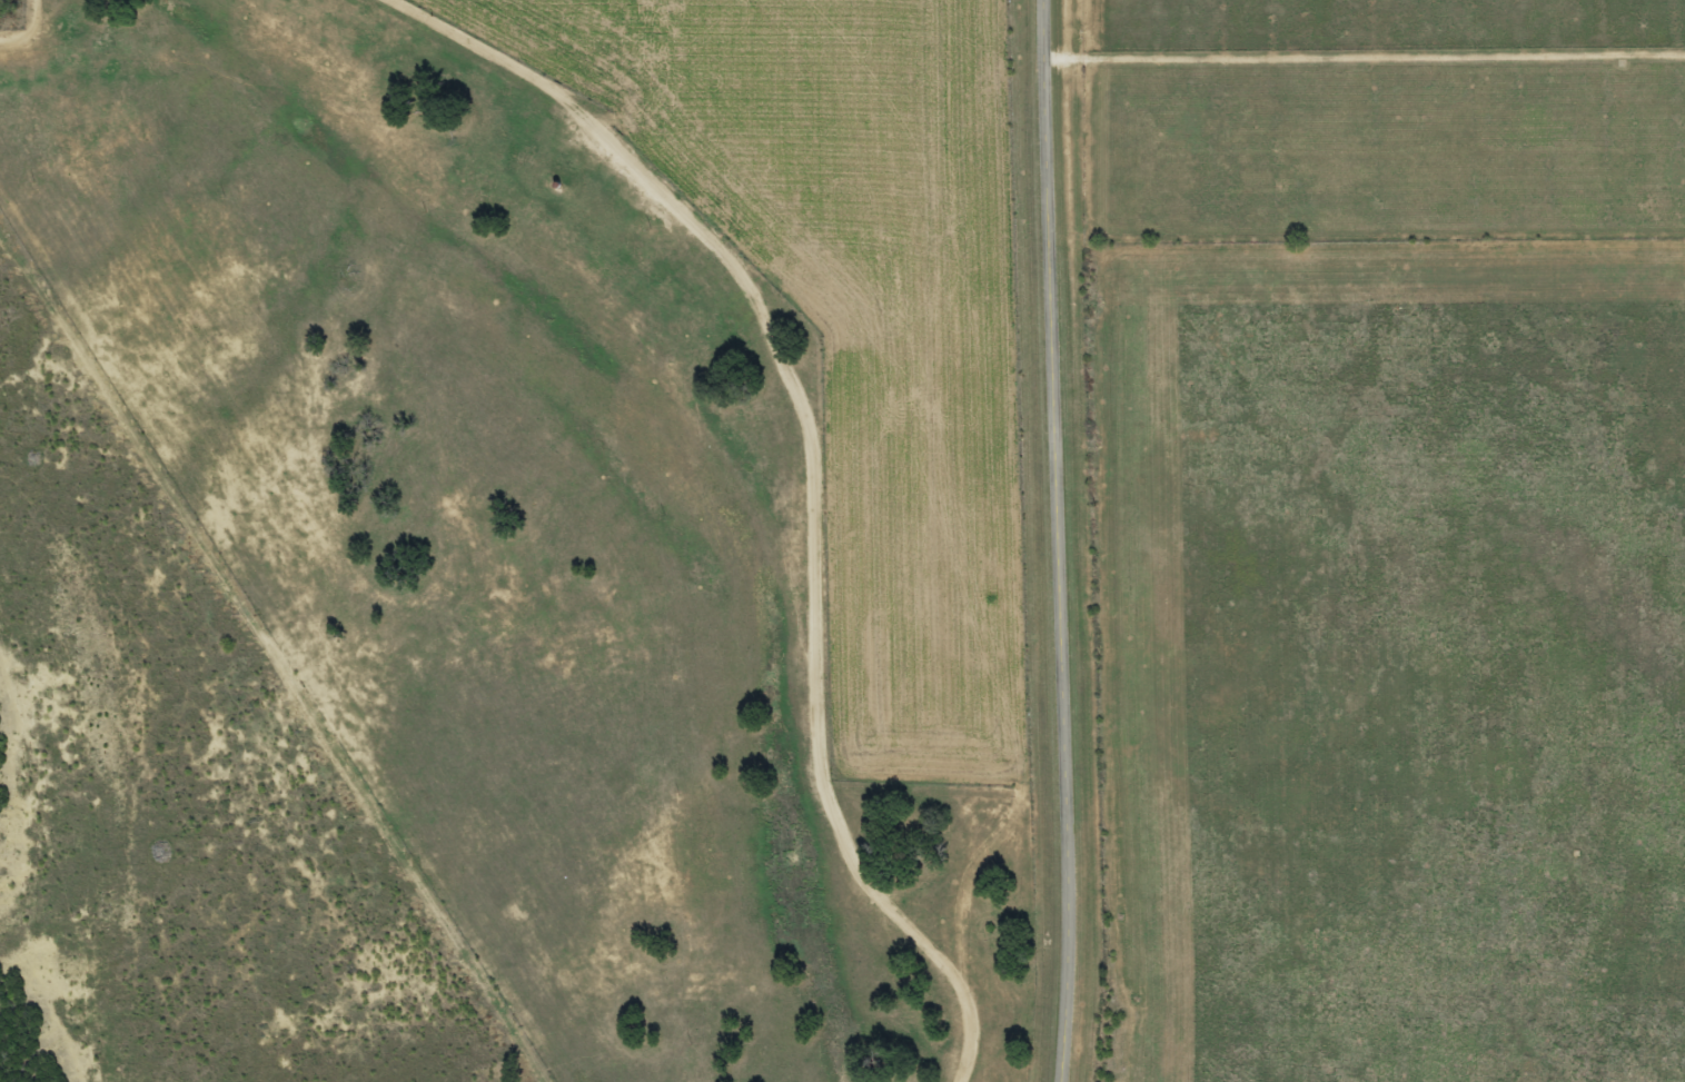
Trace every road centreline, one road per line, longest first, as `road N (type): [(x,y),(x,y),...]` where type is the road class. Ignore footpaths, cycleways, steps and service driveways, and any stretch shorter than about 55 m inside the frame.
road 1 (tertiary): [(1046,0),(1070,866),(1062,1081)]

